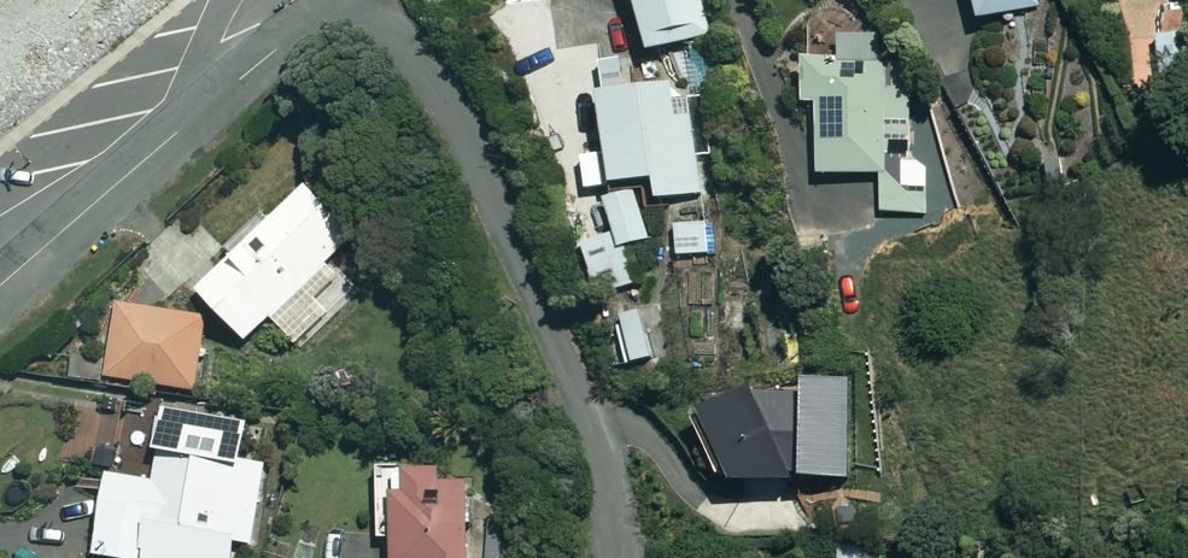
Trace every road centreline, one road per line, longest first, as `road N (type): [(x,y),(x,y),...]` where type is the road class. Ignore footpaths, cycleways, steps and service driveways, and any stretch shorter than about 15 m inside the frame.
road 1 (residential): [(616,557),(606,483),(500,223),(438,91),(402,44),(375,19),(336,10),(208,97)]
road 2 (residential): [(0,289),(191,124),(208,97)]

